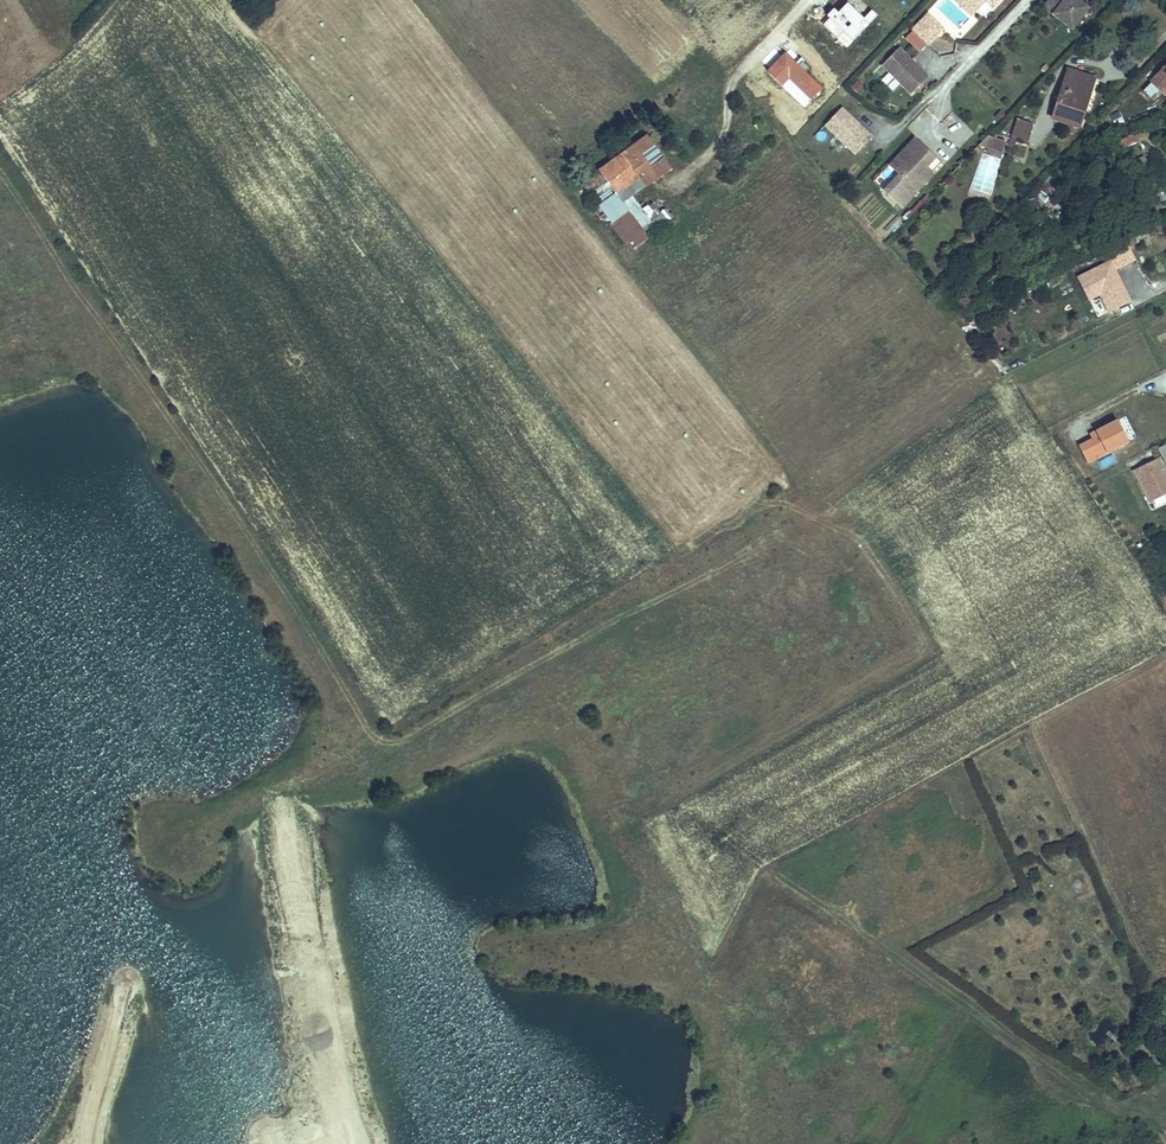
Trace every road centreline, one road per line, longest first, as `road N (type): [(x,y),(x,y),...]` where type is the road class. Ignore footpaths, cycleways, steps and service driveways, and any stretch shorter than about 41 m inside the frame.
road 1 (residential): [(934,102),(1026,0)]

